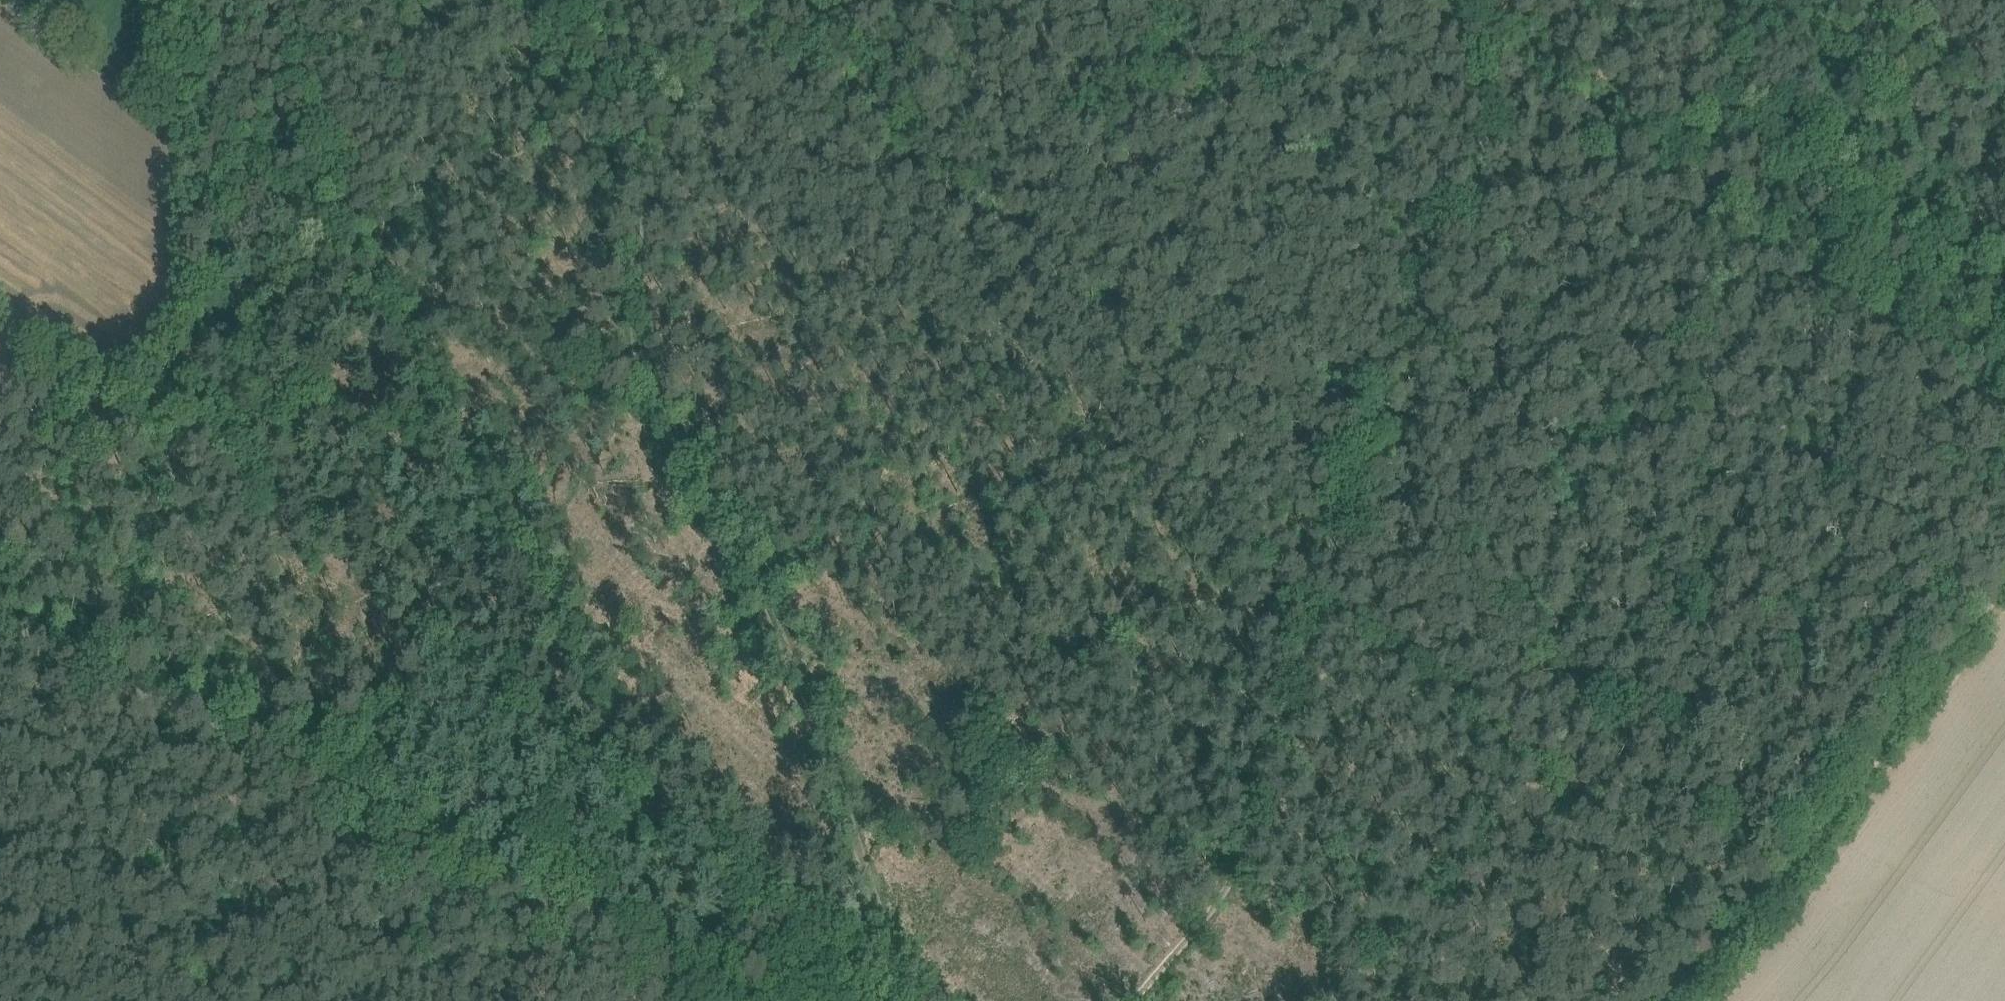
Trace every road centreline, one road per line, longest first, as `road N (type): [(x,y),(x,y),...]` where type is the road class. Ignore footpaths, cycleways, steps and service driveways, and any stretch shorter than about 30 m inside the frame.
road 1 (unclassified): [(749,1000),(0,613)]
road 2 (track): [(1678,1000),(1830,817),(2004,577)]

